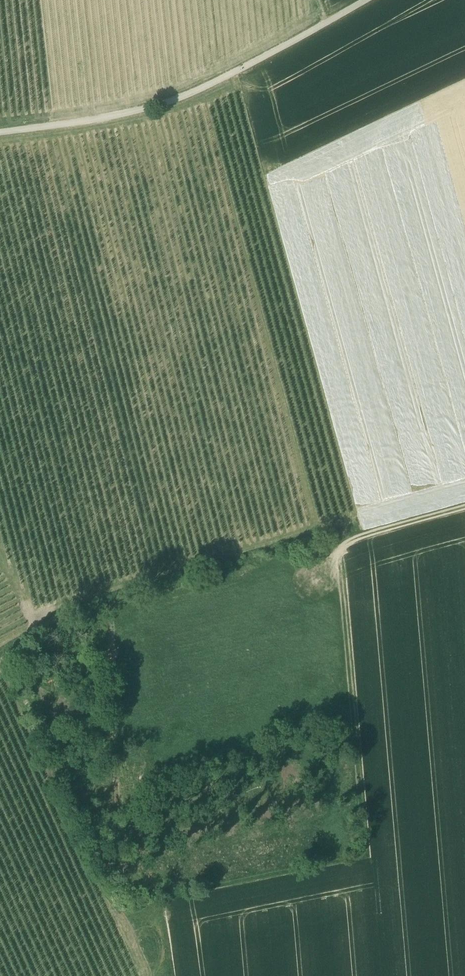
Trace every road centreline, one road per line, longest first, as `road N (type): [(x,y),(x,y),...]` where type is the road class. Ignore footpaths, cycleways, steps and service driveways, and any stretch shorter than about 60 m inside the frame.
road 1 (track): [(464,508),(330,544),(357,856),(163,892)]
road 2 (residential): [(0,134),(124,118),(182,97),(369,0)]

